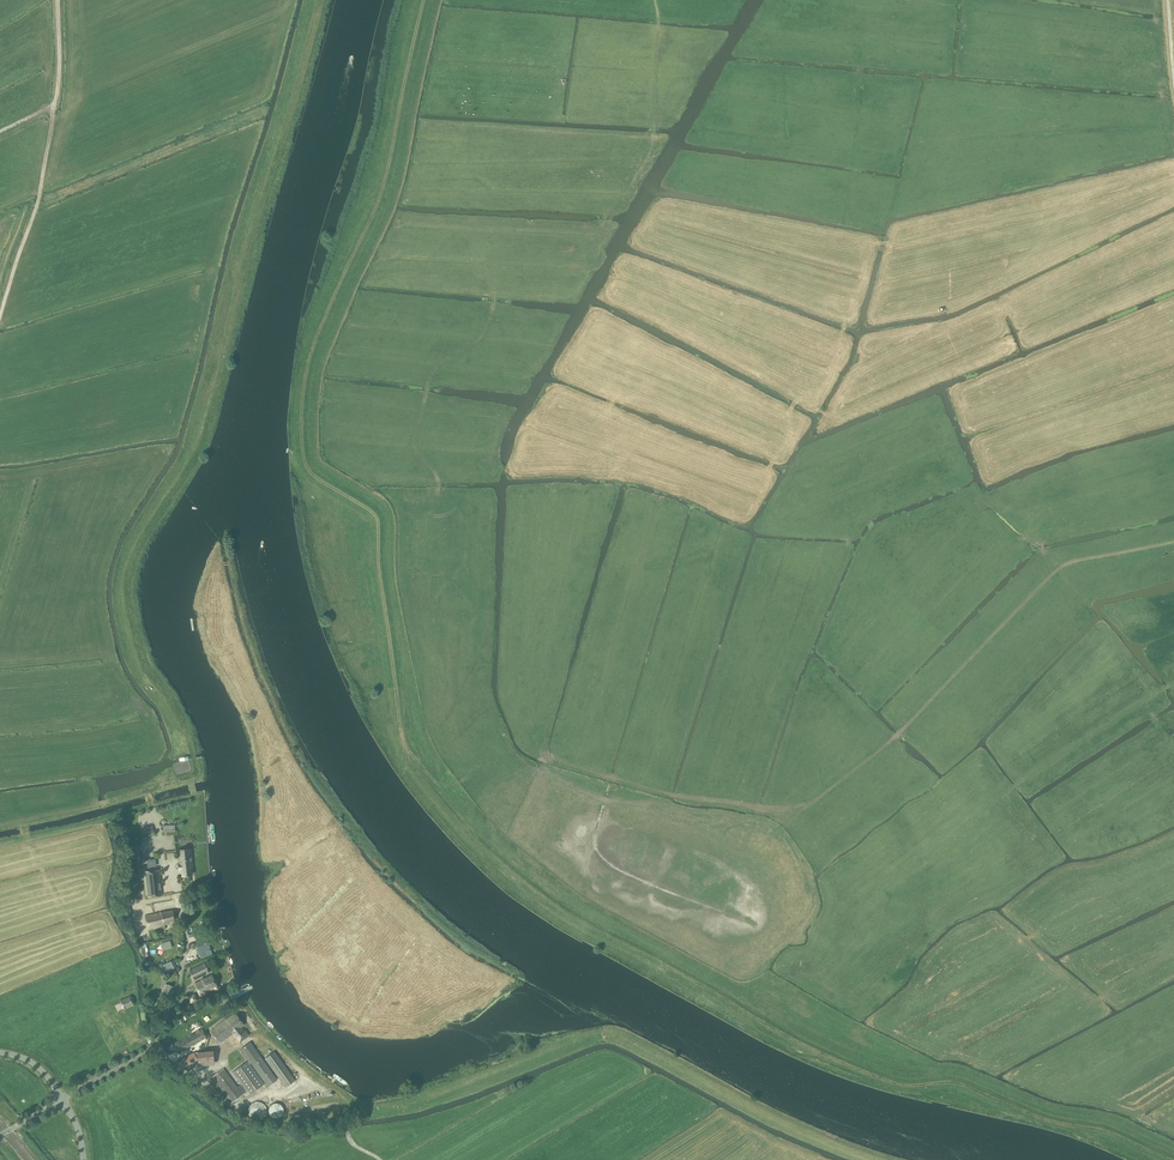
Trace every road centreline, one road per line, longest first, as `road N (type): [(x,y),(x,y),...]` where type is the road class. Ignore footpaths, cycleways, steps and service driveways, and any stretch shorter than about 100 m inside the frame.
road 1 (track): [(1173,1159),(955,1081),(904,1085),(763,1022),(530,885),(421,774),(406,746),(383,510),(312,459),(307,399),(315,354),(382,204),(427,0)]
road 2 (track): [(655,0),(654,139),(604,226),(497,293),(487,328),(432,375),(425,403),(438,480),(432,500)]
road 3 (track): [(799,397),(837,342),(877,244),(1068,209),(1173,177)]
road 4 (track): [(811,804),(898,735),(1051,575),(1068,563),(1173,542)]
road 5 (track): [(543,754),(680,797),(759,808),(811,804),(781,831)]
road 6 (track): [(153,1045),(229,1105),(319,1088),(342,1113),(349,1139),(380,1159)]
road 7 (unclassified): [(62,1099),(153,1045),(186,944),(176,893)]
road 8 (track): [(54,106),(36,205),(0,316)]
road 9 (track): [(57,0),(54,106),(0,133)]
road 10 (track): [(762,483),(799,397),(827,414)]

